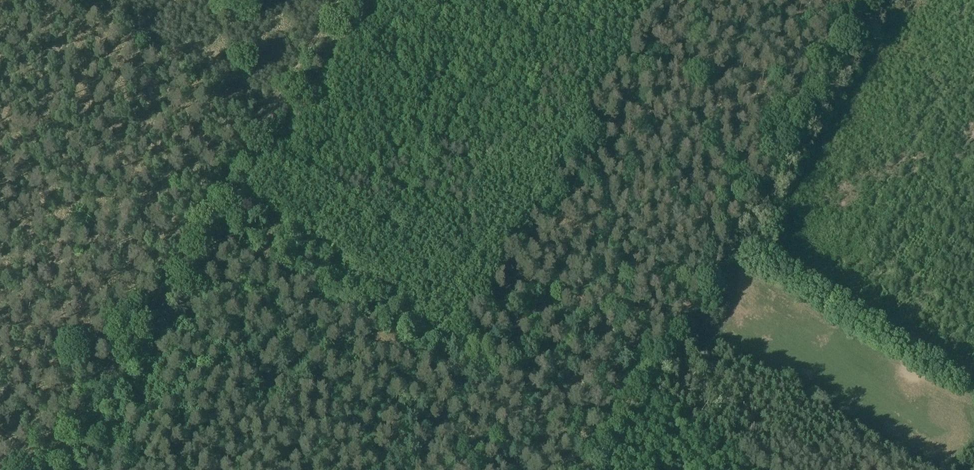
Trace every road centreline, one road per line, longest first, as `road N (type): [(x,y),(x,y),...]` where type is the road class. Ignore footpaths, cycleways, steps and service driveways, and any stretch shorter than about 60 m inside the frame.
road 1 (track): [(334,0),(59,469)]
road 2 (track): [(695,322),(891,0)]

